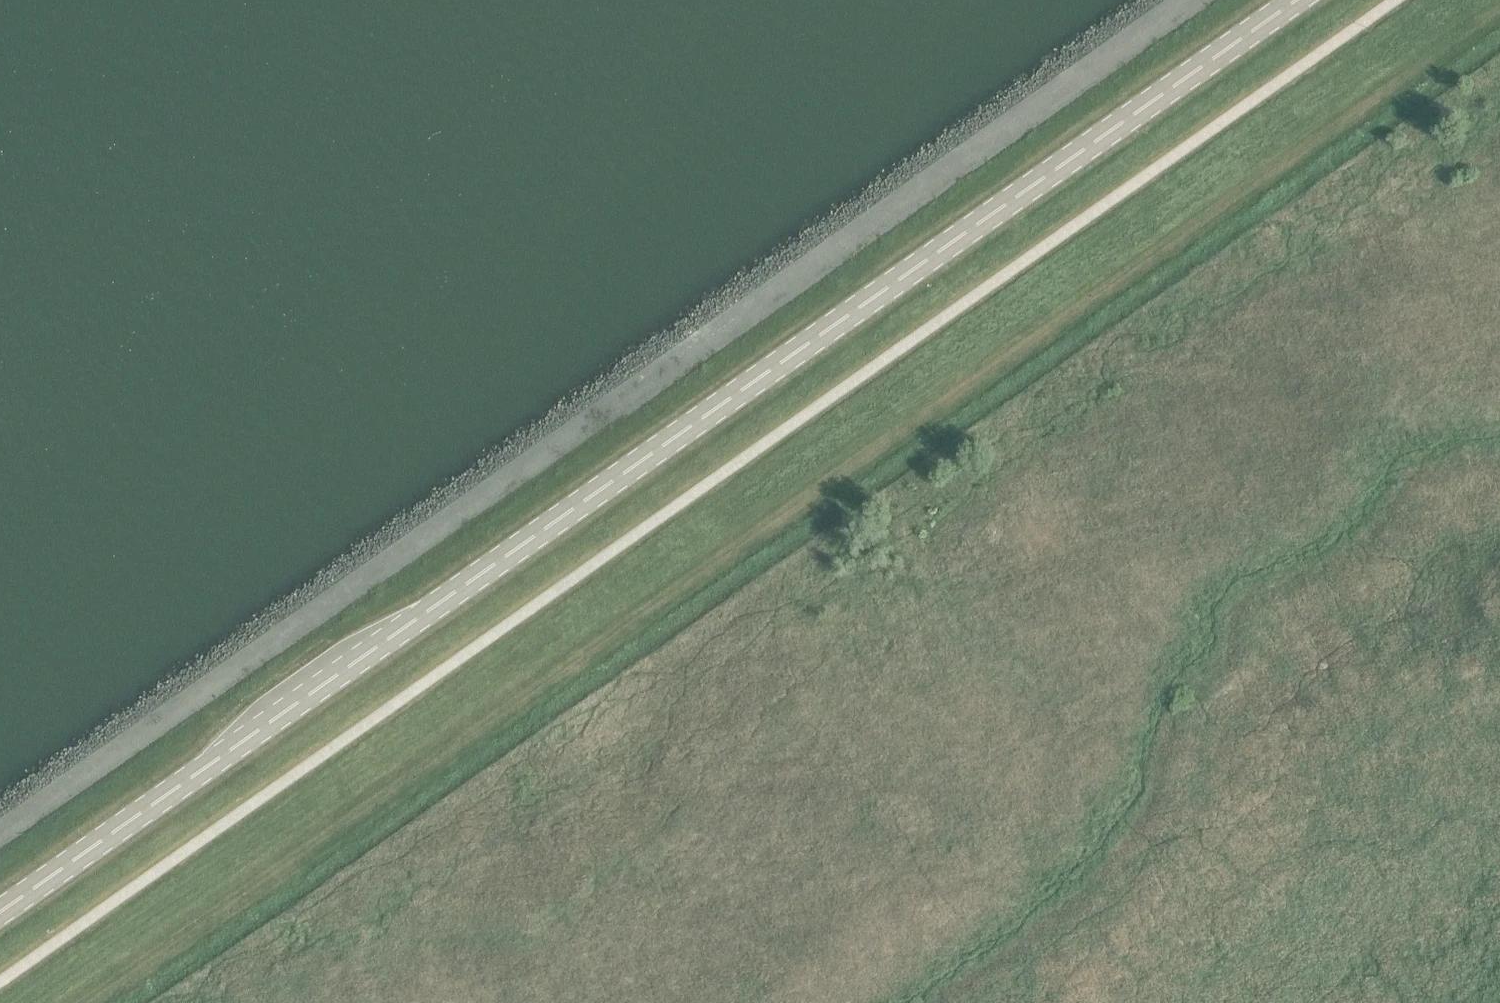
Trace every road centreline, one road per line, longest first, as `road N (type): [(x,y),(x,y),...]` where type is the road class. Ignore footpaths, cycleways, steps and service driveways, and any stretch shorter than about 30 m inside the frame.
road 1 (secondary): [(0,899),(1285,0)]

